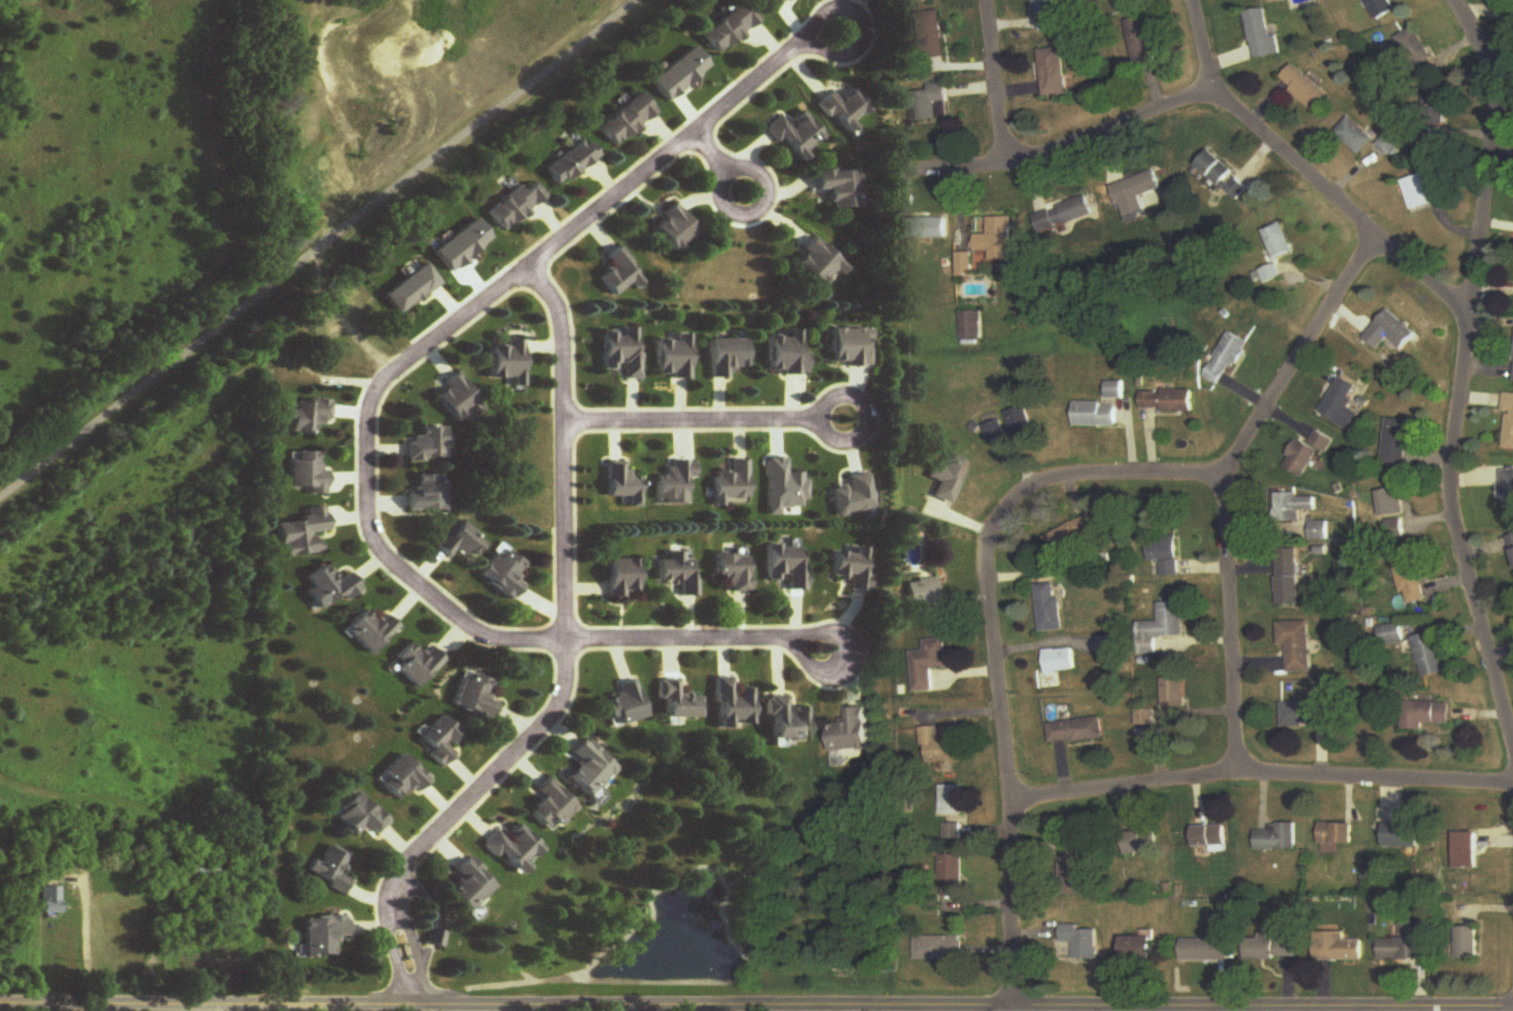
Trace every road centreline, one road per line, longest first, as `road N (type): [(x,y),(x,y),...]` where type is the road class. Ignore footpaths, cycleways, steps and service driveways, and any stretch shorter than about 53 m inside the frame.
road 1 (residential): [(1512,1006),(0,1004)]
road 2 (residential): [(792,641),(513,641),(476,633),(375,546),(370,396),(826,14),(845,8),(863,17),(865,30),(852,47),(822,51),(798,41)]
road 3 (residential): [(418,1004),(393,904),(403,865),(544,734),(566,687),(563,345),(558,312),(533,262)]
road 4 (residential): [(1456,0),(1487,45),(1502,87),(1451,497),(1512,718)]
road 5 (residential): [(1375,240),(1226,475),(1237,770)]
road 6 (residential): [(1022,495),(993,530),(987,579),(1011,807),(1012,1003)]
road 7 (residential): [(1512,778),(1237,770),(1011,807)]
road 8 (residential): [(1190,0),(1208,90),(1375,240),(1471,312)]
road 9 (residential): [(1208,90),(1011,163),(894,167)]
road 10 (residential): [(842,419),(564,421)]
road 11 (residential): [(1226,475),(1078,475),(1022,495)]
road 12 (residential): [(990,0),(1011,163)]

